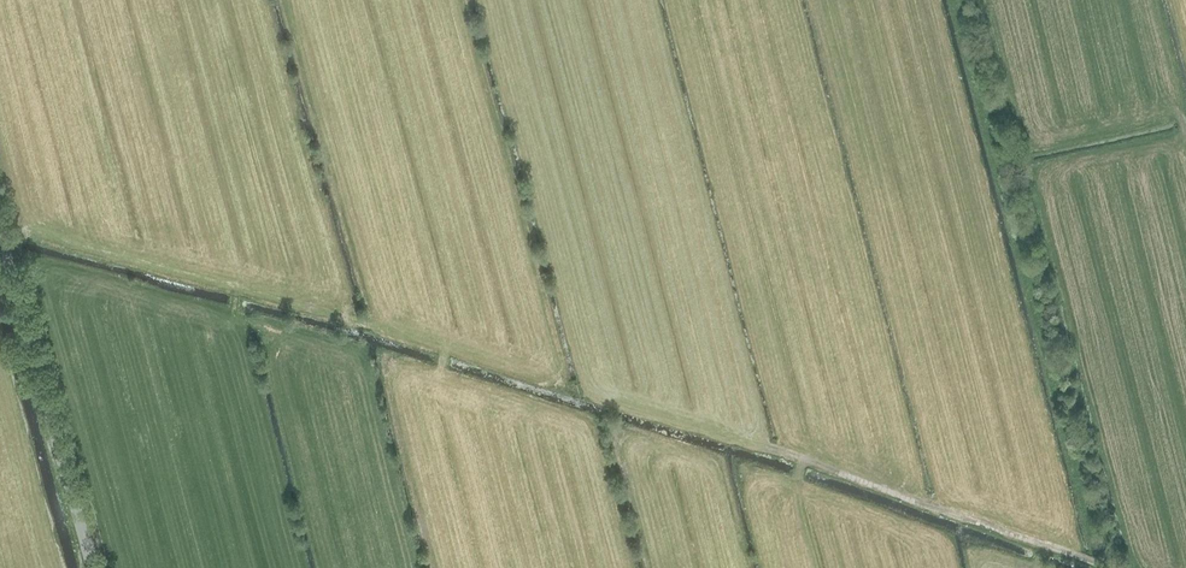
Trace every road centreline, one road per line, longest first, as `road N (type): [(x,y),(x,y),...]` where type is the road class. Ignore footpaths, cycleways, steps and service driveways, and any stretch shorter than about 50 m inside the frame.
road 1 (tertiary): [(93,567),(0,232)]
road 2 (track): [(1103,567),(806,462)]

